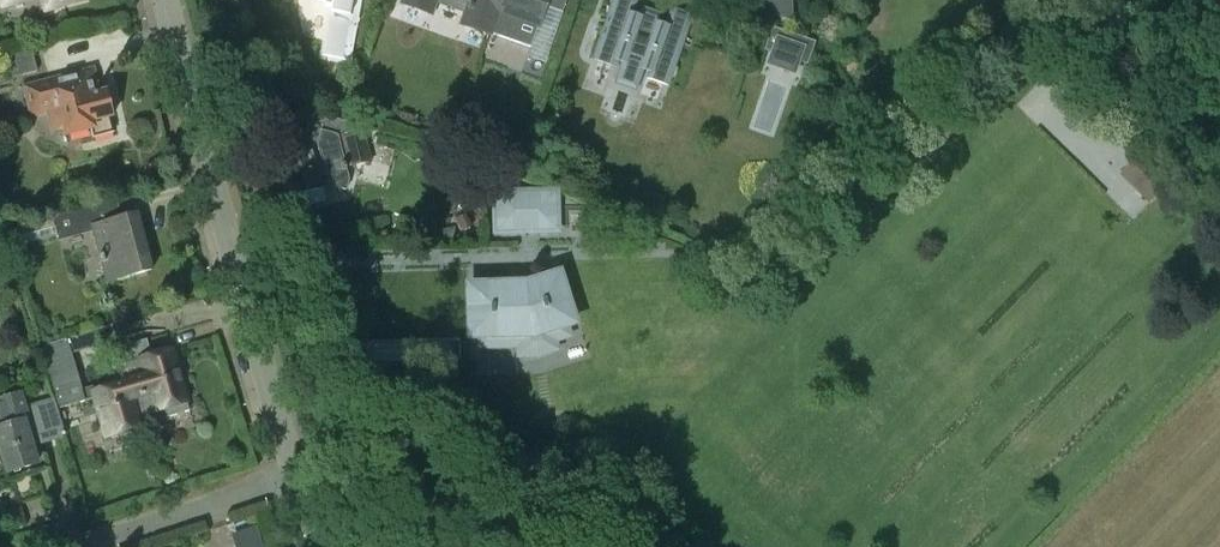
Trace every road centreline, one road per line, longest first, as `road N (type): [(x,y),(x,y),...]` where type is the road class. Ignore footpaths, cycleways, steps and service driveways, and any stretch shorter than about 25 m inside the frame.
road 1 (tertiary): [(295,478),(159,0)]
road 2 (residential): [(75,546),(295,478)]

